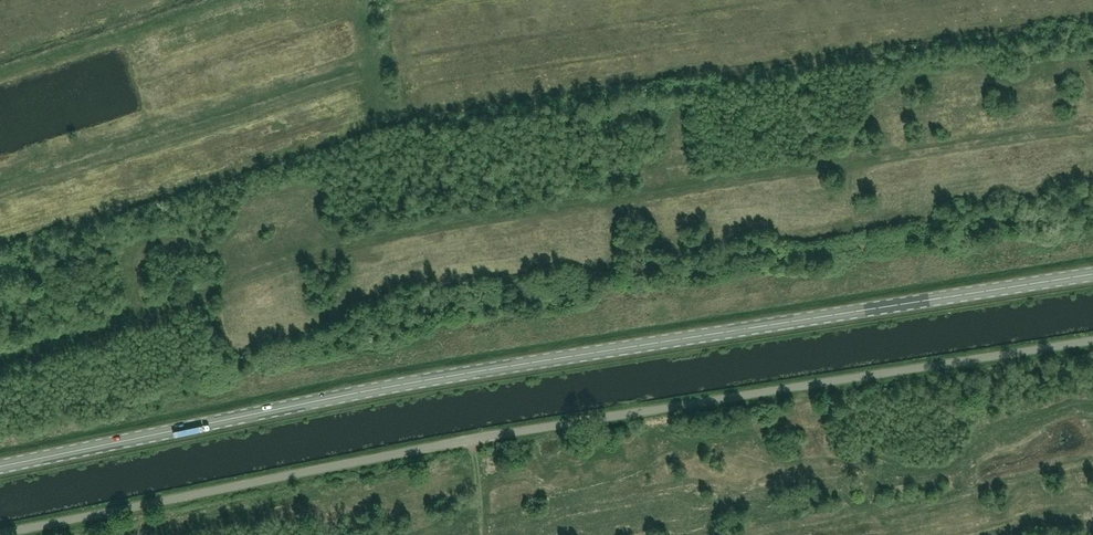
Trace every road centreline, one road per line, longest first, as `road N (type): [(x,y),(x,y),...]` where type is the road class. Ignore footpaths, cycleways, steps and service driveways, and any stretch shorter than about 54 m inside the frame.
road 1 (unclassified): [(0,534),(444,444),(1092,340)]
road 2 (primary): [(1092,274),(462,373),(0,466)]

